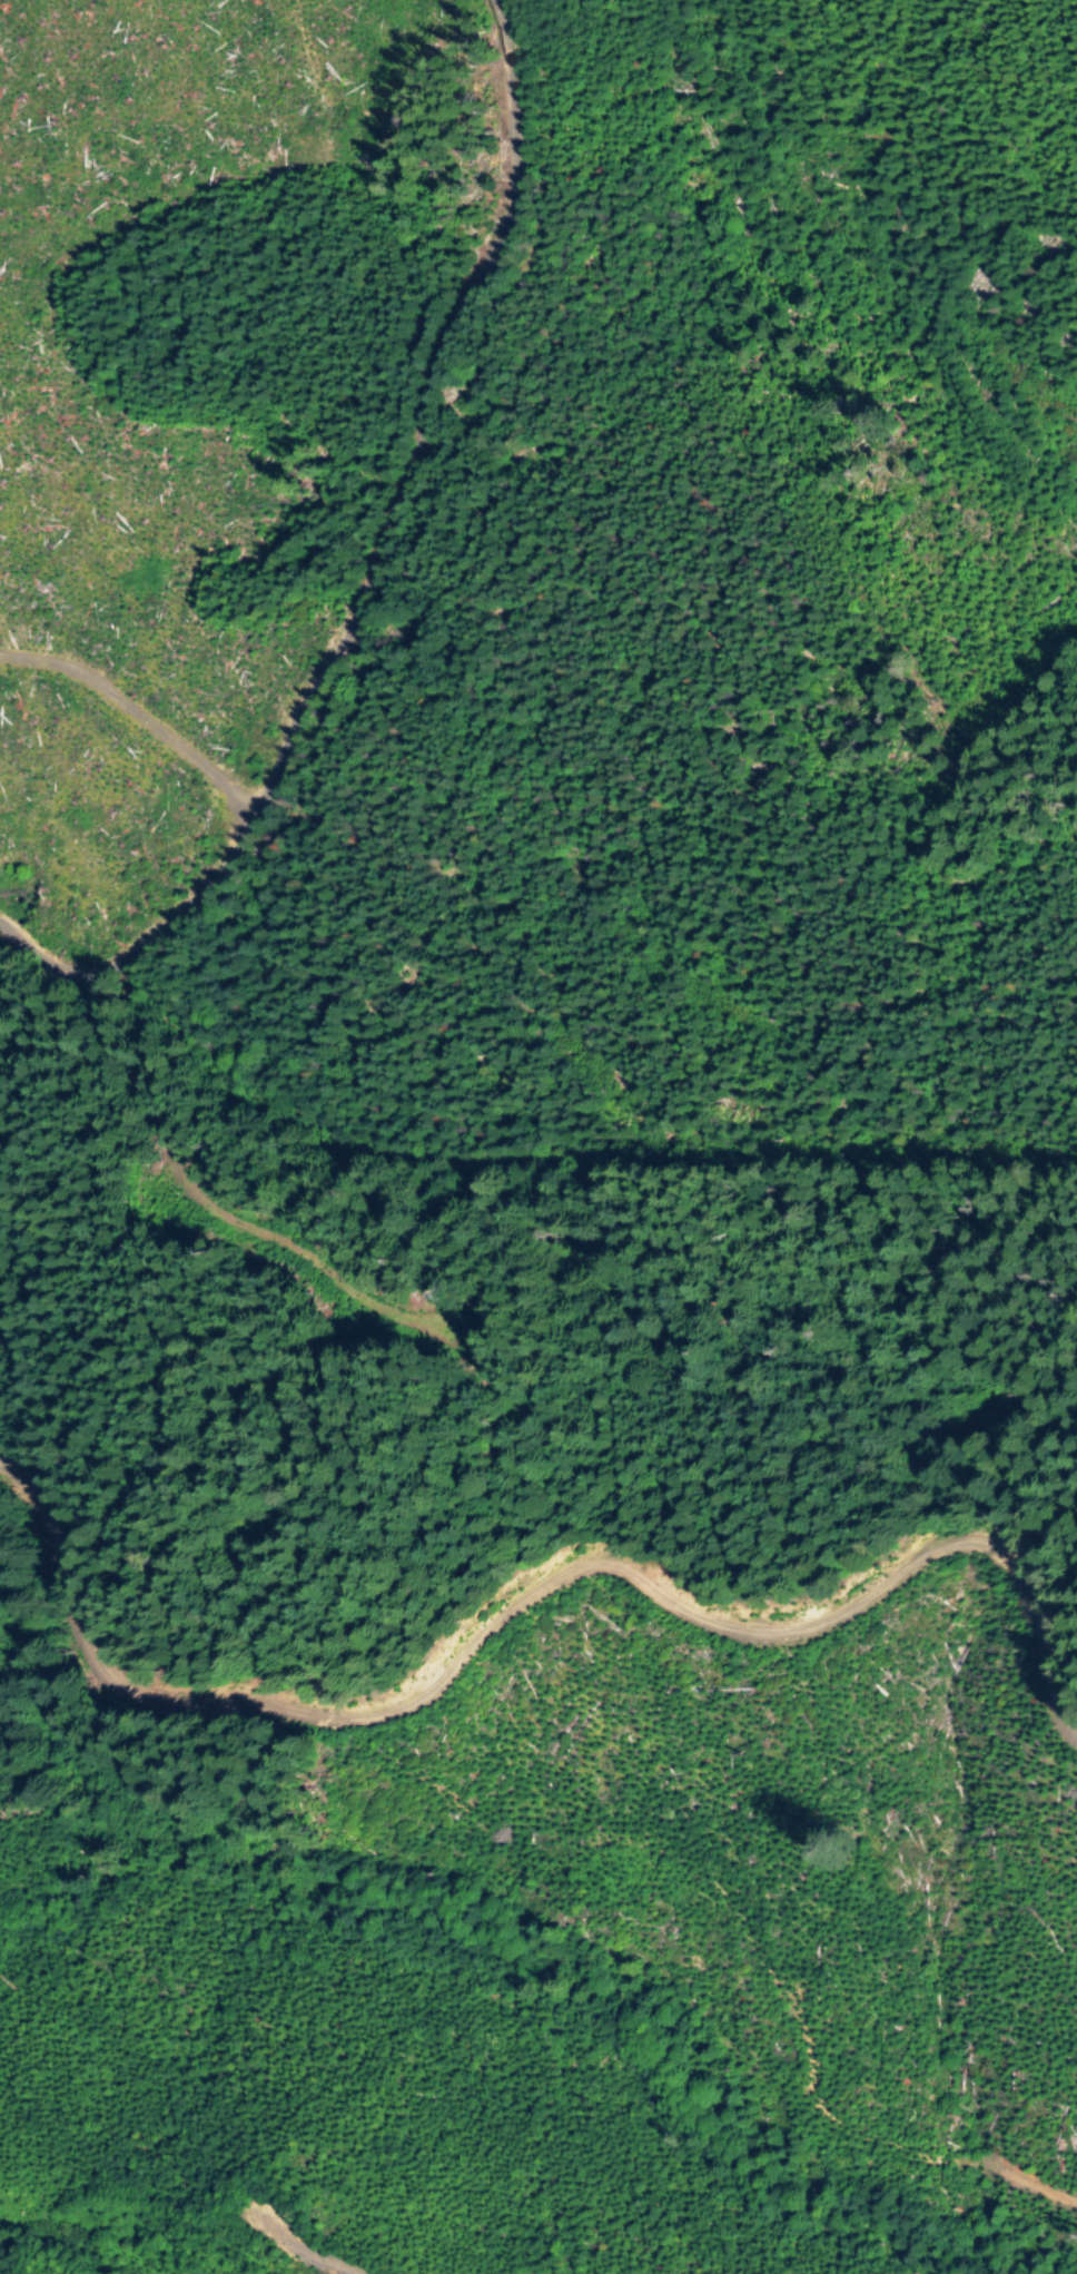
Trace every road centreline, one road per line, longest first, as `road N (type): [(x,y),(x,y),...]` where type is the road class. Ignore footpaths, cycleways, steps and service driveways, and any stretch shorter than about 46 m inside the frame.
road 1 (track): [(0,1534),(30,1601),(96,1685),(288,1719),(412,1709),(452,1677),(497,1616),(546,1581),(591,1571),(661,1614),(818,1608),(941,1556),(990,1574),(1063,1722),(1076,1732)]
road 2 (track): [(0,942),(80,982),(164,934),(248,818),(511,189),(507,75),(489,0)]

